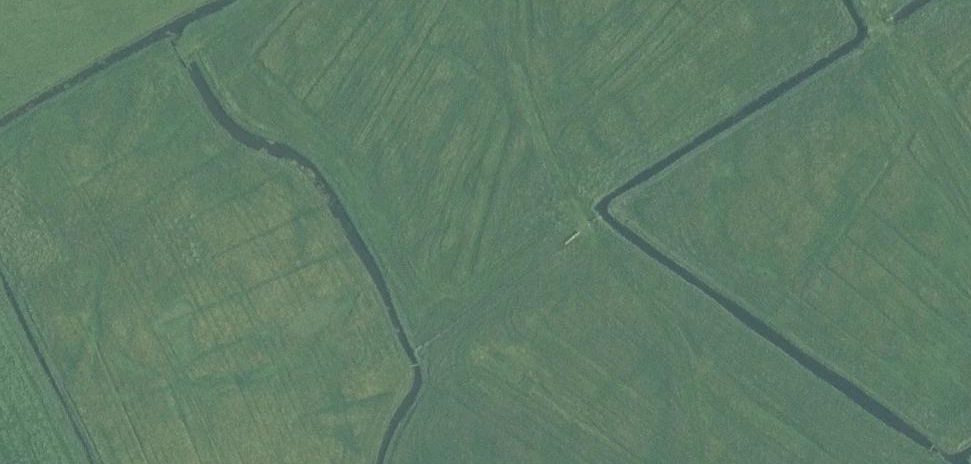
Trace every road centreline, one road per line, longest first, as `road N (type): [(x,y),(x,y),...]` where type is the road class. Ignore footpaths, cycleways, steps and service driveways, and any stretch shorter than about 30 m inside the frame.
road 1 (track): [(705,463),(689,389),(669,341),(593,239),(534,129),(509,0)]

